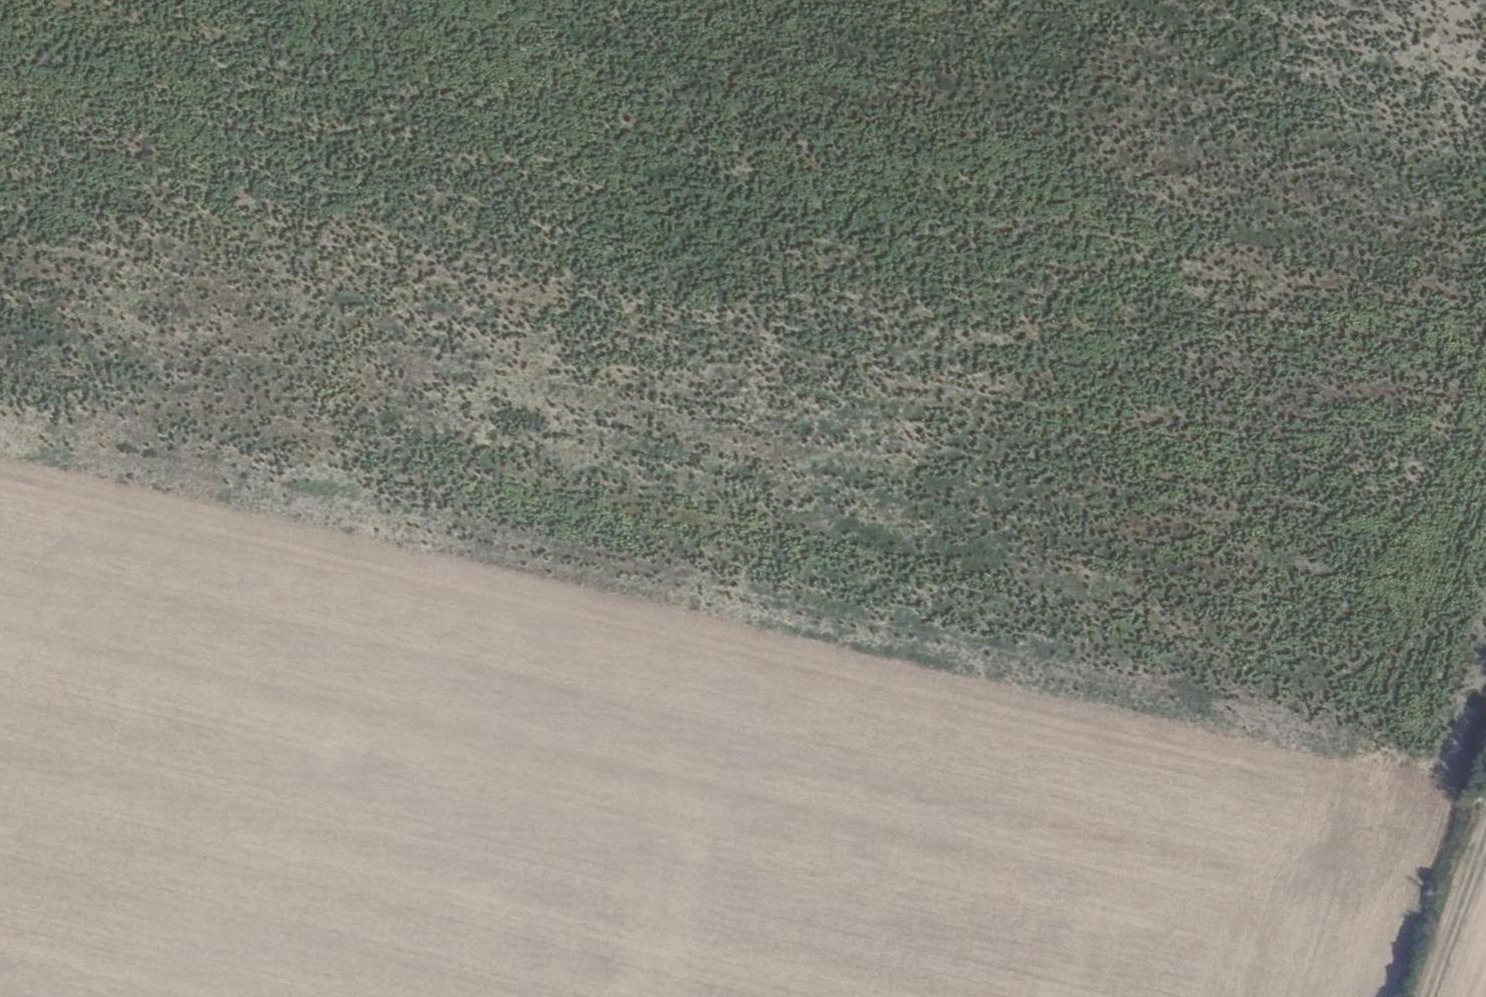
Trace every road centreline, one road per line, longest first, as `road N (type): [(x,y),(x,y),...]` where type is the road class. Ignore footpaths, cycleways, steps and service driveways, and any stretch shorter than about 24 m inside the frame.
road 1 (track): [(1485,857),(1429,996)]

